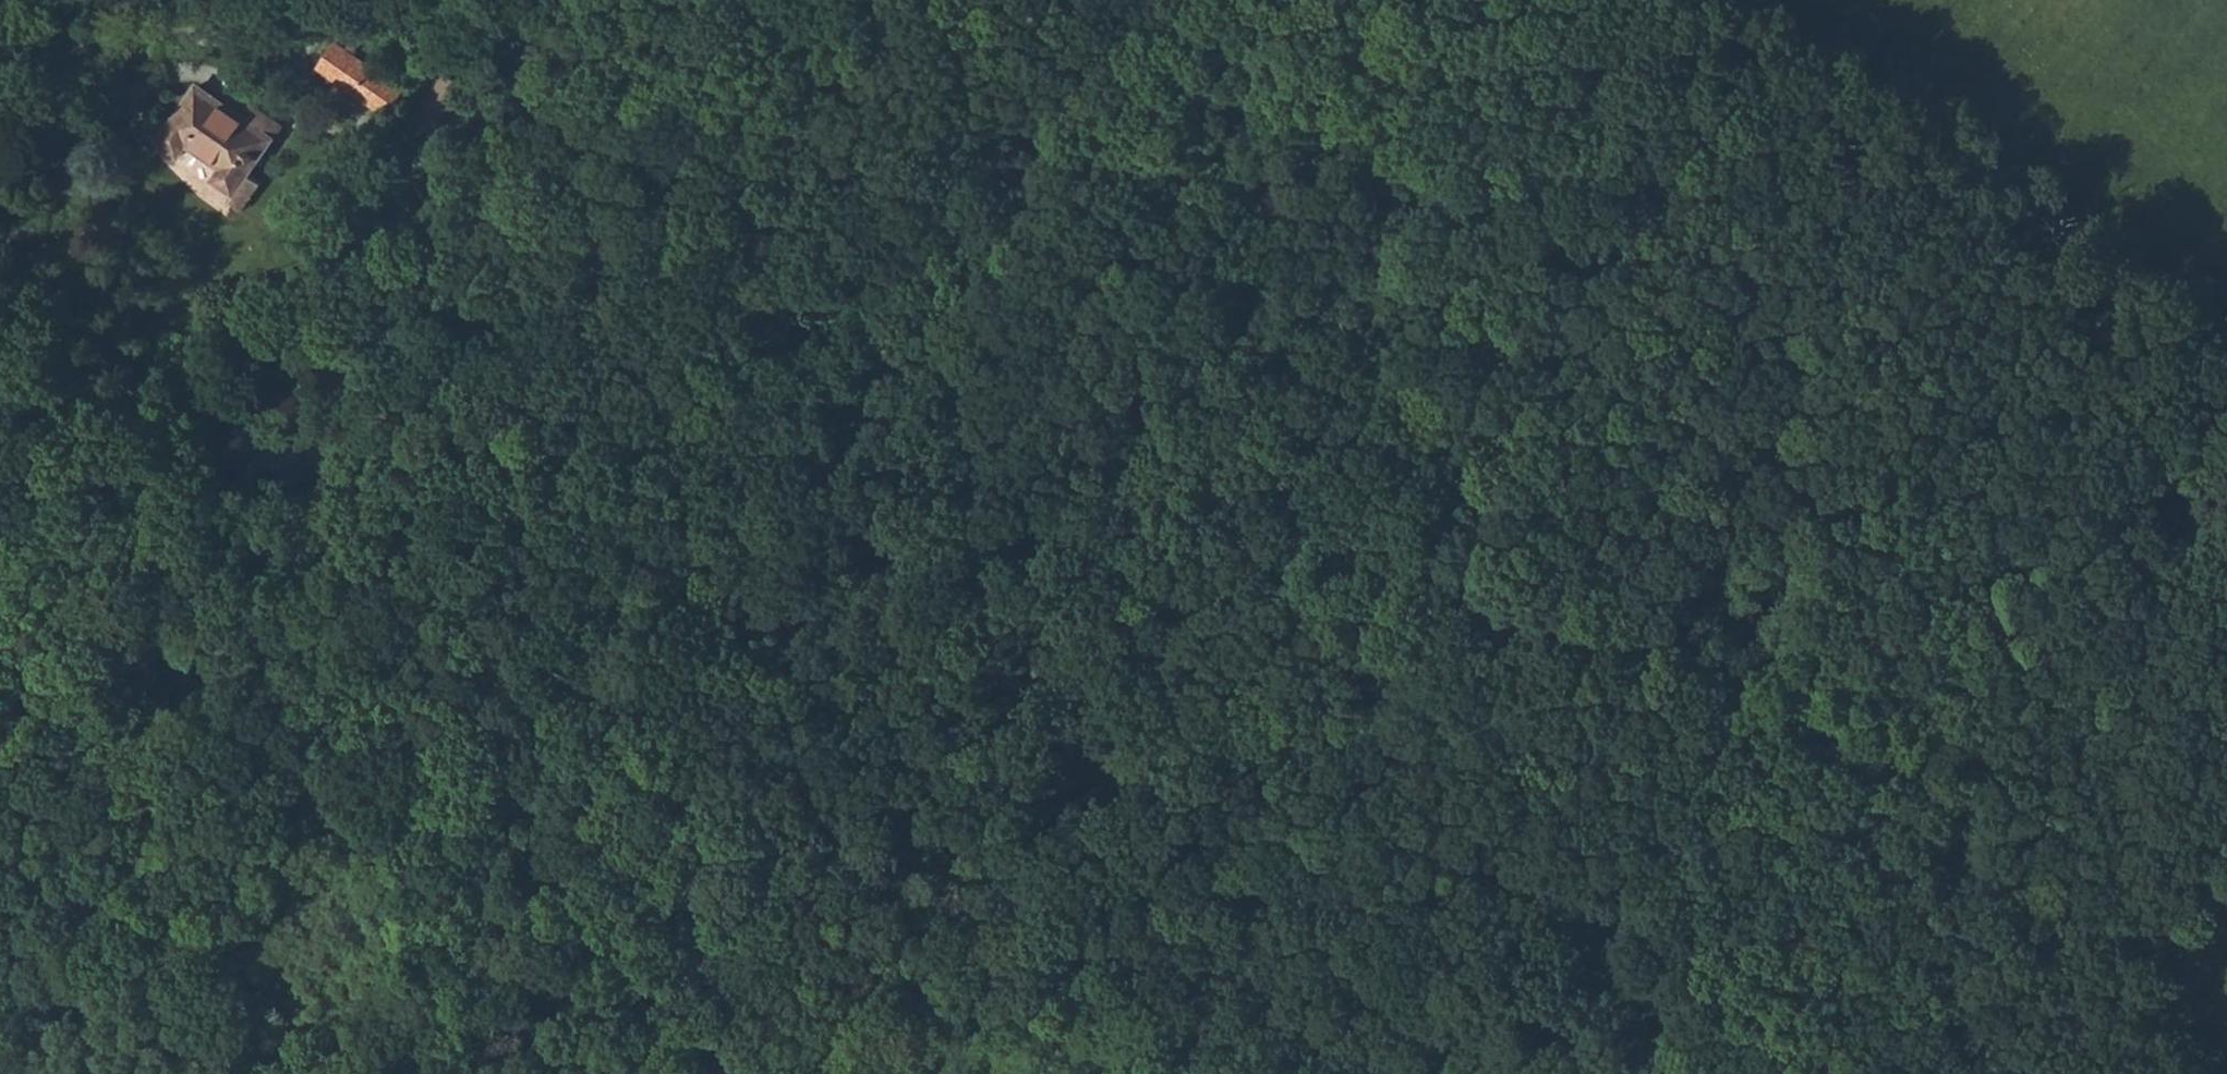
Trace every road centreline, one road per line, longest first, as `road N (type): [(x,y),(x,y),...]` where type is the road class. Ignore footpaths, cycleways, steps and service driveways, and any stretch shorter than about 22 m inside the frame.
road 1 (track): [(2052,1073),(2226,838)]

